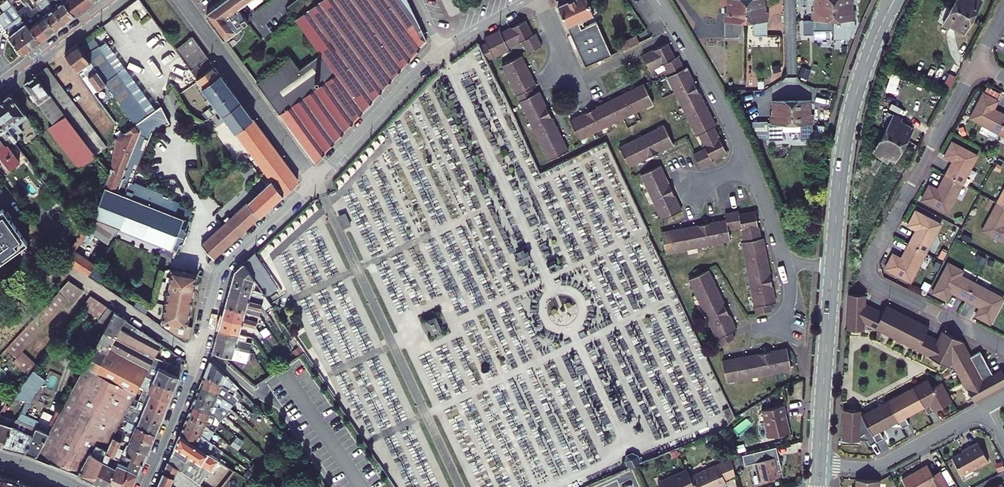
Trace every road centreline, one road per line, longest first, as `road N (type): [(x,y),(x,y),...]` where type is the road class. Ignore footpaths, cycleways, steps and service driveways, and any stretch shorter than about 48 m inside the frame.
road 1 (residential): [(1003,348),(880,285),(868,269),(976,64)]
road 2 (residential): [(143,486),(197,358),(221,269),(316,180)]
road 3 (tertiary): [(833,267),(848,123),(894,0)]
road 4 (residential): [(182,0),(316,180)]
road 5 (tertiary): [(819,465),(833,267)]
road 6 (residential): [(748,163),(657,0)]
road 7 (residential): [(819,465),(880,465),(986,408)]
road 8 (residential): [(316,180),(440,49)]
road 9 (residential): [(0,86),(116,0)]

